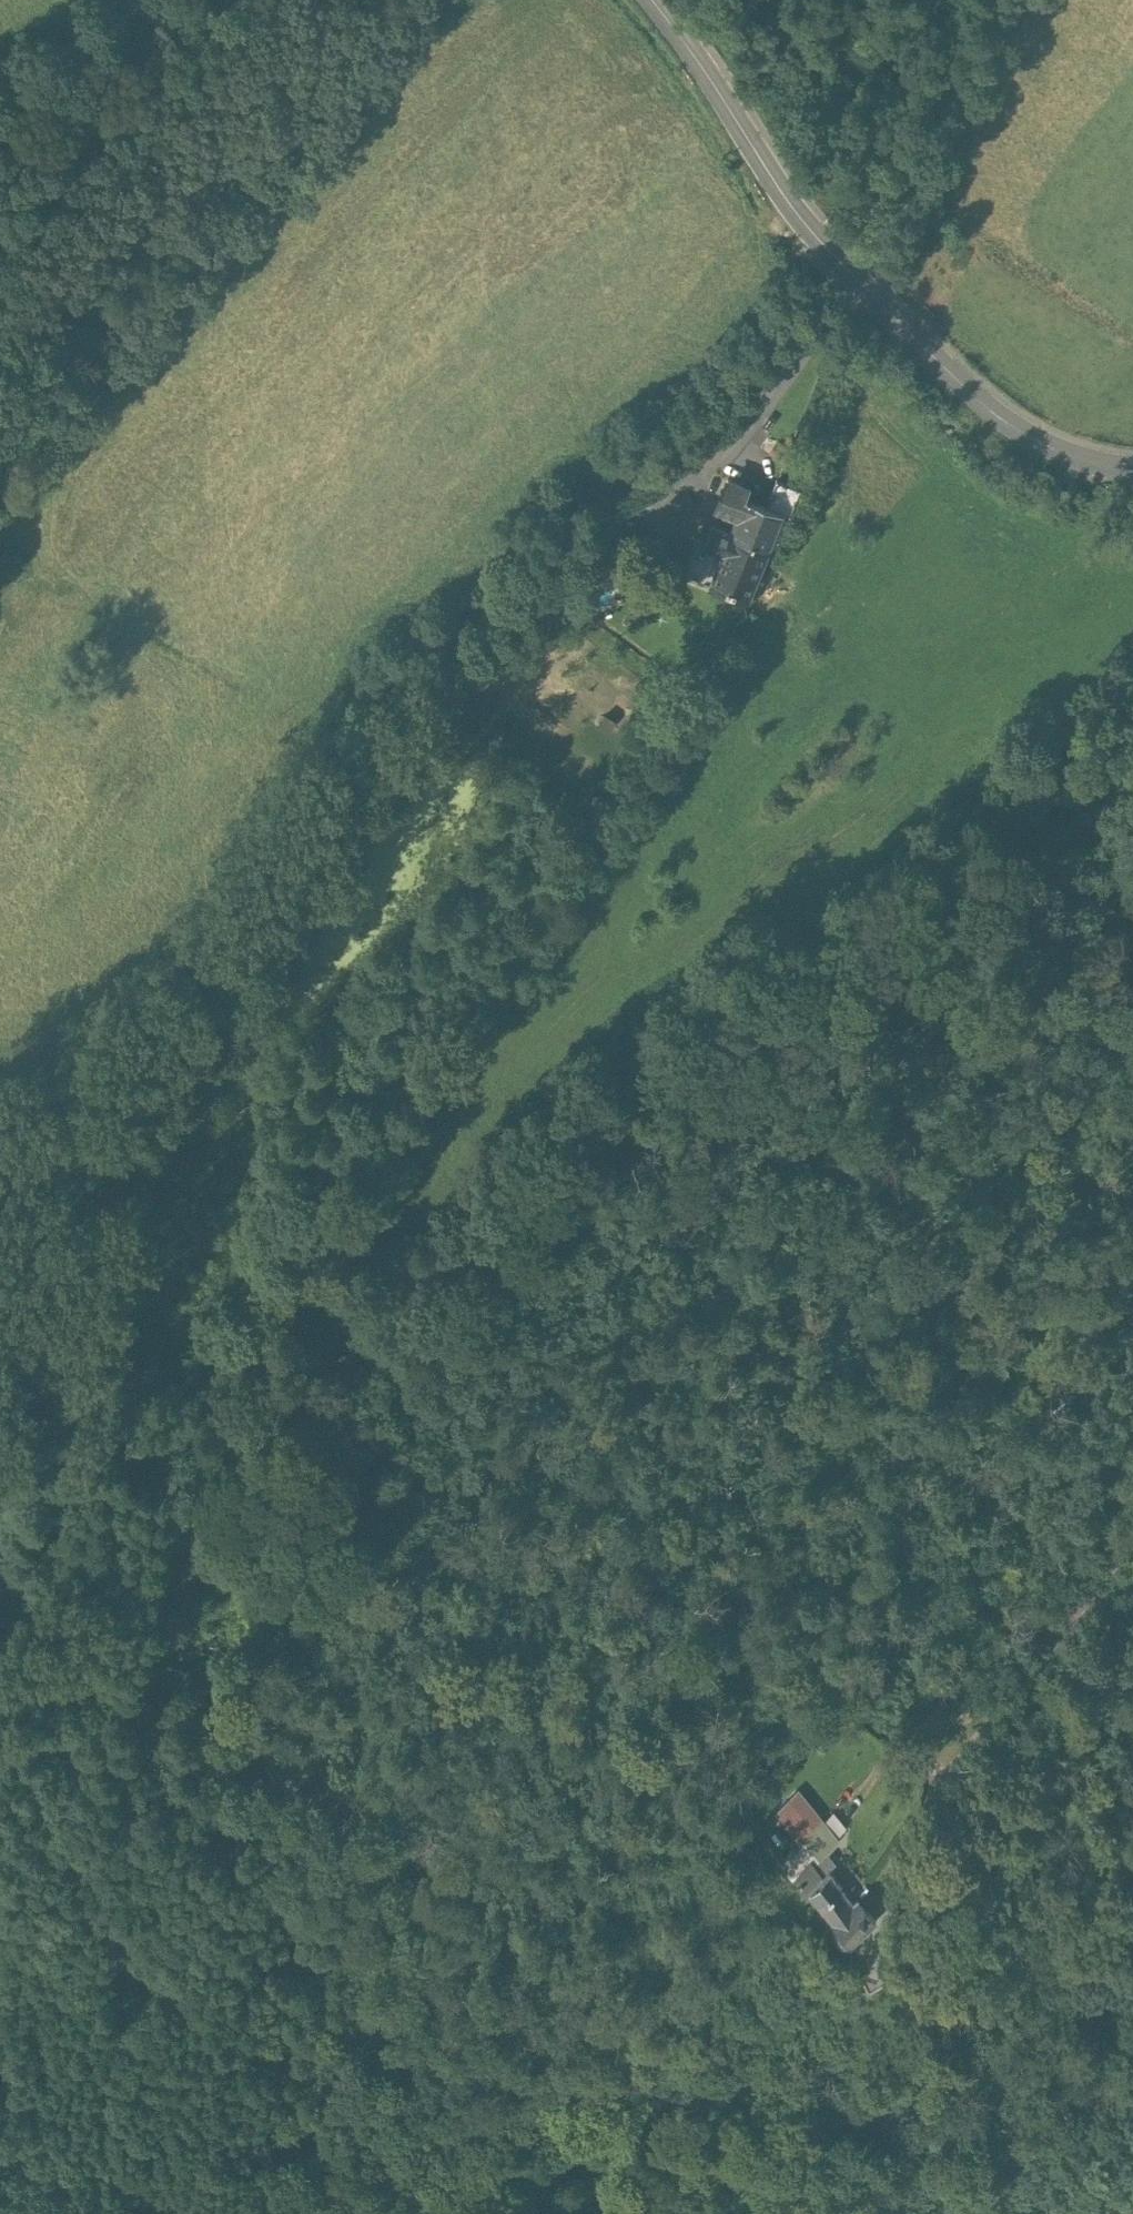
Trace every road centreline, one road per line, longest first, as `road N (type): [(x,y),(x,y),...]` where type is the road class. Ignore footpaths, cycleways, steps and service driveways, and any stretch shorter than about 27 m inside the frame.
road 1 (tertiary): [(662,0),(812,229),(856,273),(1020,415),(1132,458)]

